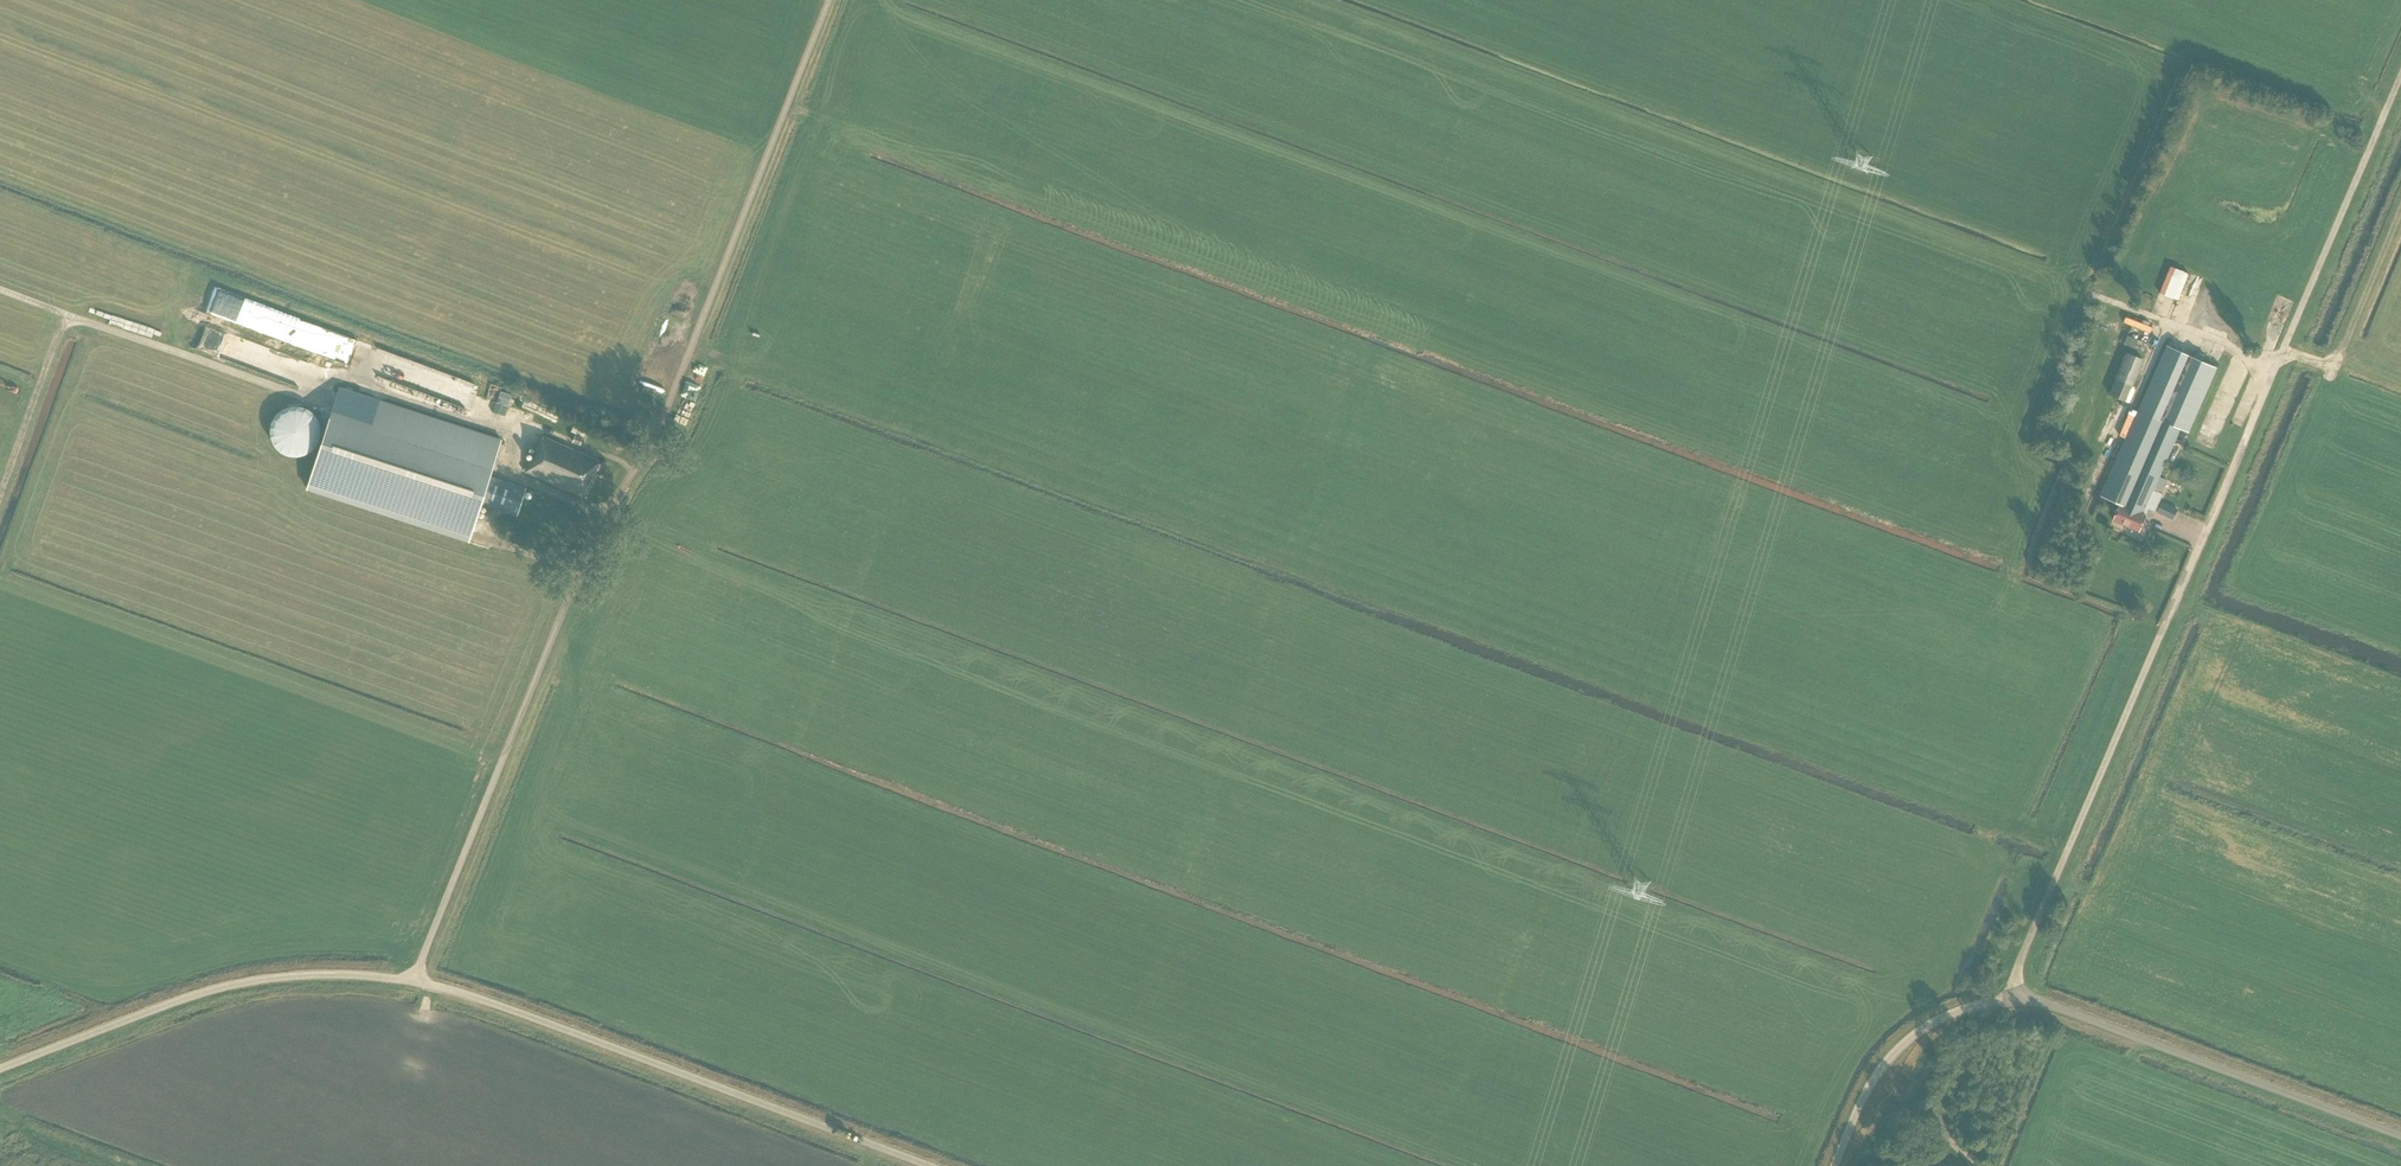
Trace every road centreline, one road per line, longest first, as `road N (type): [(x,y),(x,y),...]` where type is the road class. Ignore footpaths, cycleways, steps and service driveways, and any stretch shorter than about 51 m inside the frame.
road 1 (unclassified): [(416,980),(565,604),(728,268),(830,0)]
road 2 (unclassified): [(2017,1002),(2018,976),(2400,80)]
road 3 (unclassified): [(416,980),(934,1165)]
road 4 (unclassified): [(0,1070),(245,981),(314,973),(416,980)]
road 5 (unclassified): [(2017,1002),(2072,1013),(2400,1137)]
road 6 (unclassified): [(1835,1165),(1866,1091),(1898,1051),(1971,1009),(2017,1002)]

